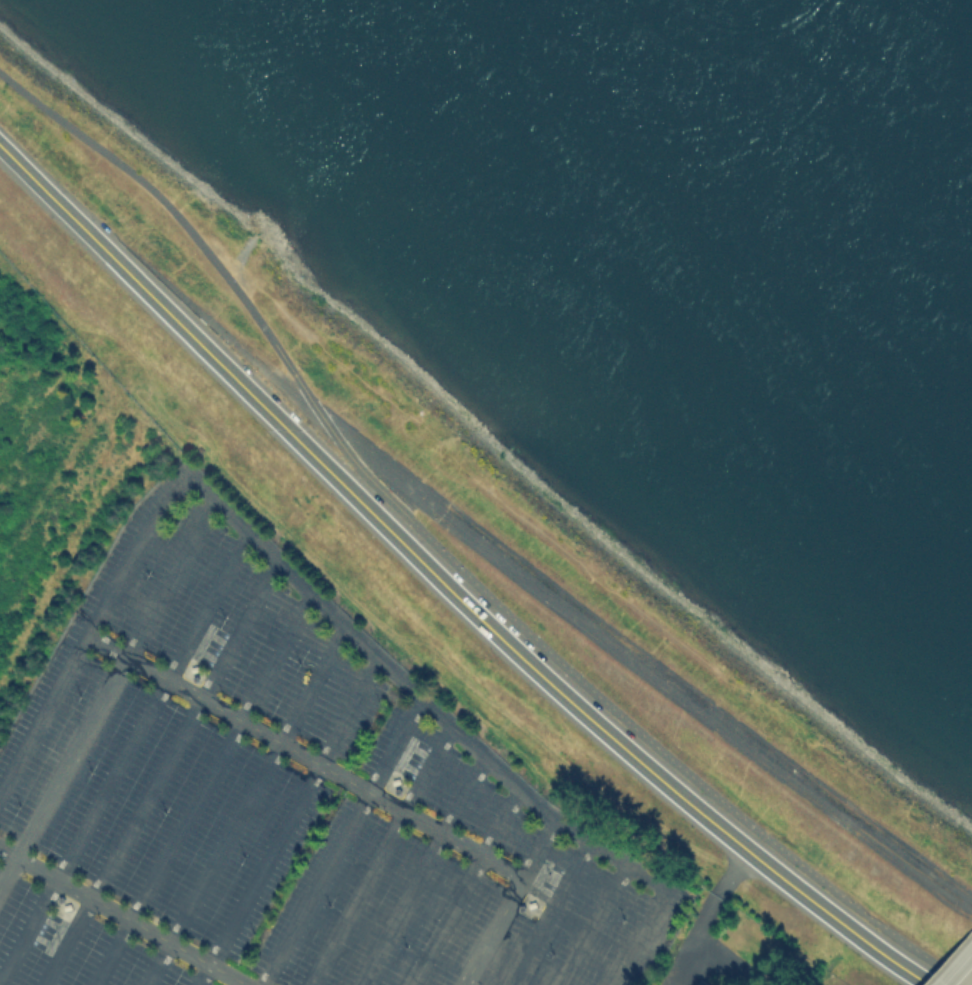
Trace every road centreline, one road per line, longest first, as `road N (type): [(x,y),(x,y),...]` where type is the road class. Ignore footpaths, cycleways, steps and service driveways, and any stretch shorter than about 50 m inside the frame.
road 1 (secondary): [(346,488),(619,745),(925,984)]
road 2 (secondary): [(0,148),(176,332),(346,488)]

